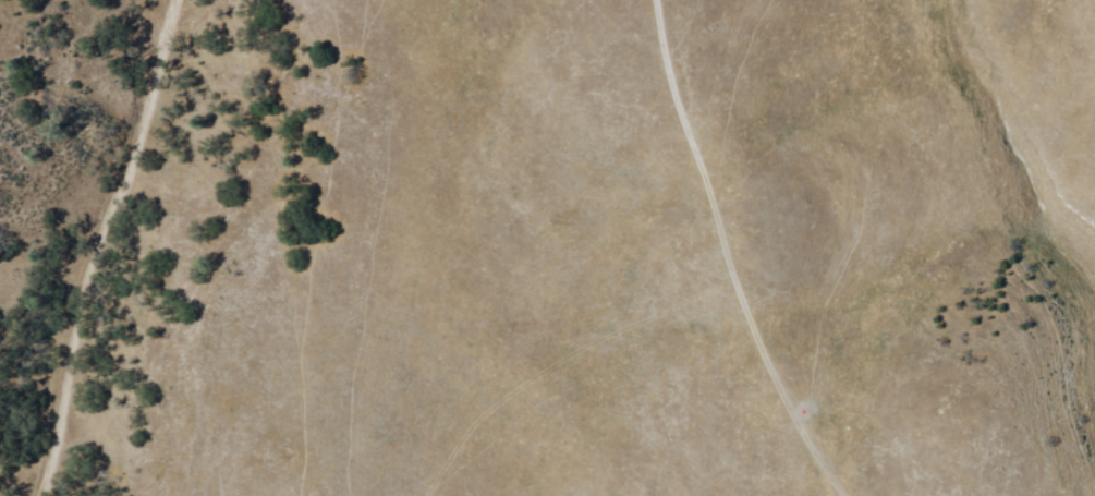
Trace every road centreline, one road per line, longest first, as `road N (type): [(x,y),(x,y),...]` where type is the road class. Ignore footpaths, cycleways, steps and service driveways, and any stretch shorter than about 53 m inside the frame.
road 1 (track): [(820,495),(618,126),(560,0)]
road 2 (track): [(24,495),(88,340),(144,0)]

